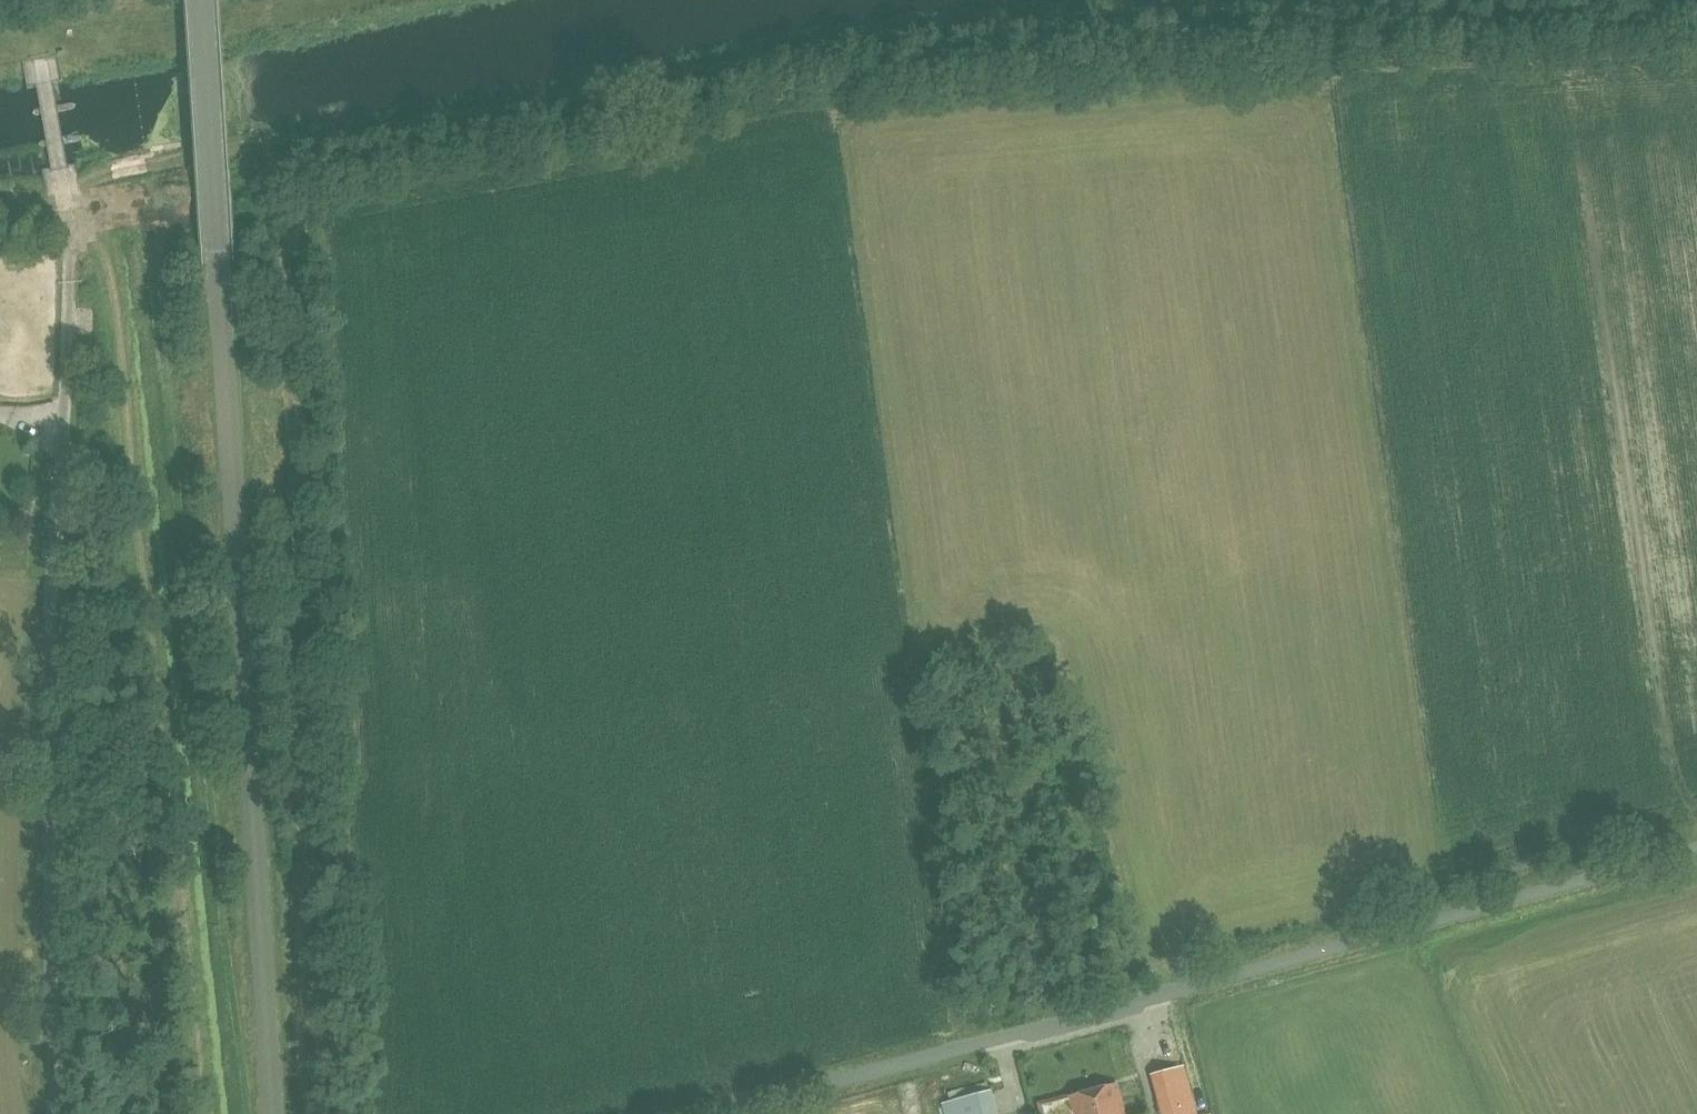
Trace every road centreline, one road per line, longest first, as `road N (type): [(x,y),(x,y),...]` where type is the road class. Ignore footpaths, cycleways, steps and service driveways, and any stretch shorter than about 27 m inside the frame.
road 1 (unclassified): [(274,1113),(203,0)]
road 2 (unclassified): [(720,1113),(1696,849)]
road 3 (unclassified): [(57,1113),(49,605),(70,209)]

